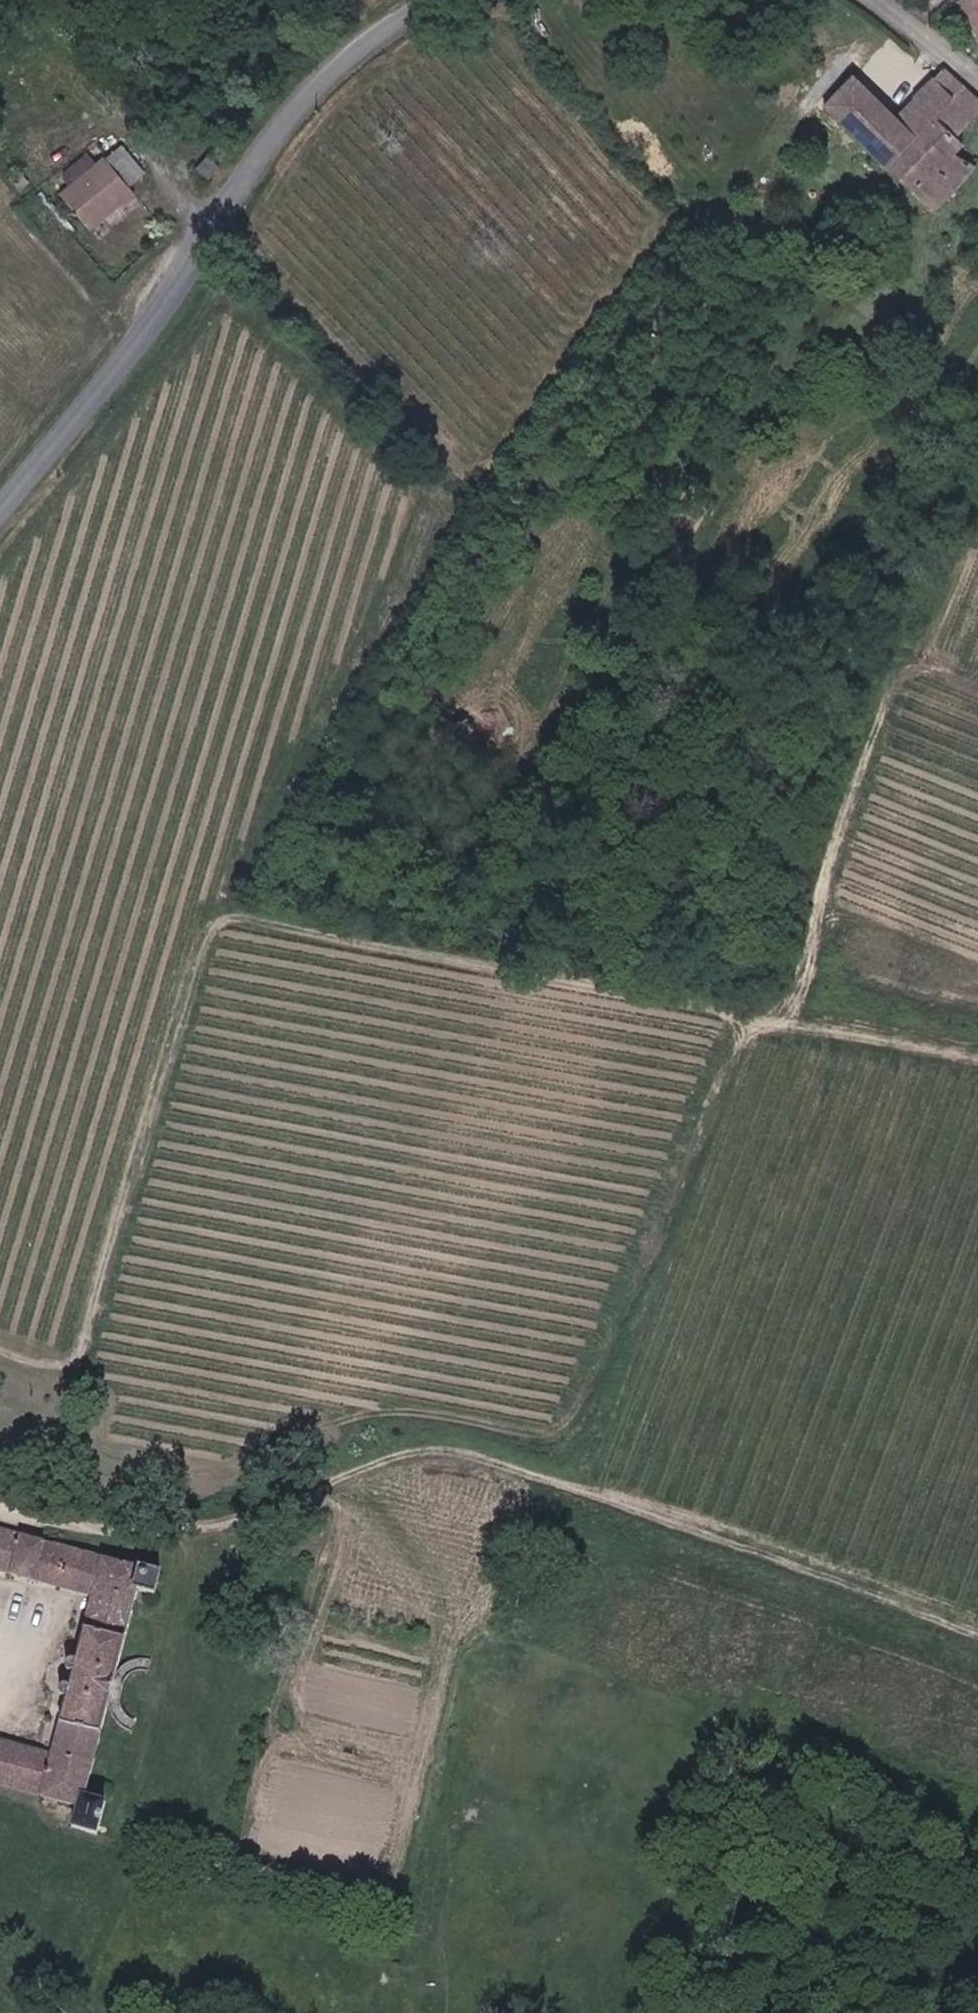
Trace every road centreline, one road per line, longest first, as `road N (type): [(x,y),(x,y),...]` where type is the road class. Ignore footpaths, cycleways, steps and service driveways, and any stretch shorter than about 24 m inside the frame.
road 1 (tertiary): [(437,0),(321,88),(85,419),(0,524)]
road 2 (residential): [(881,0),(977,72)]

